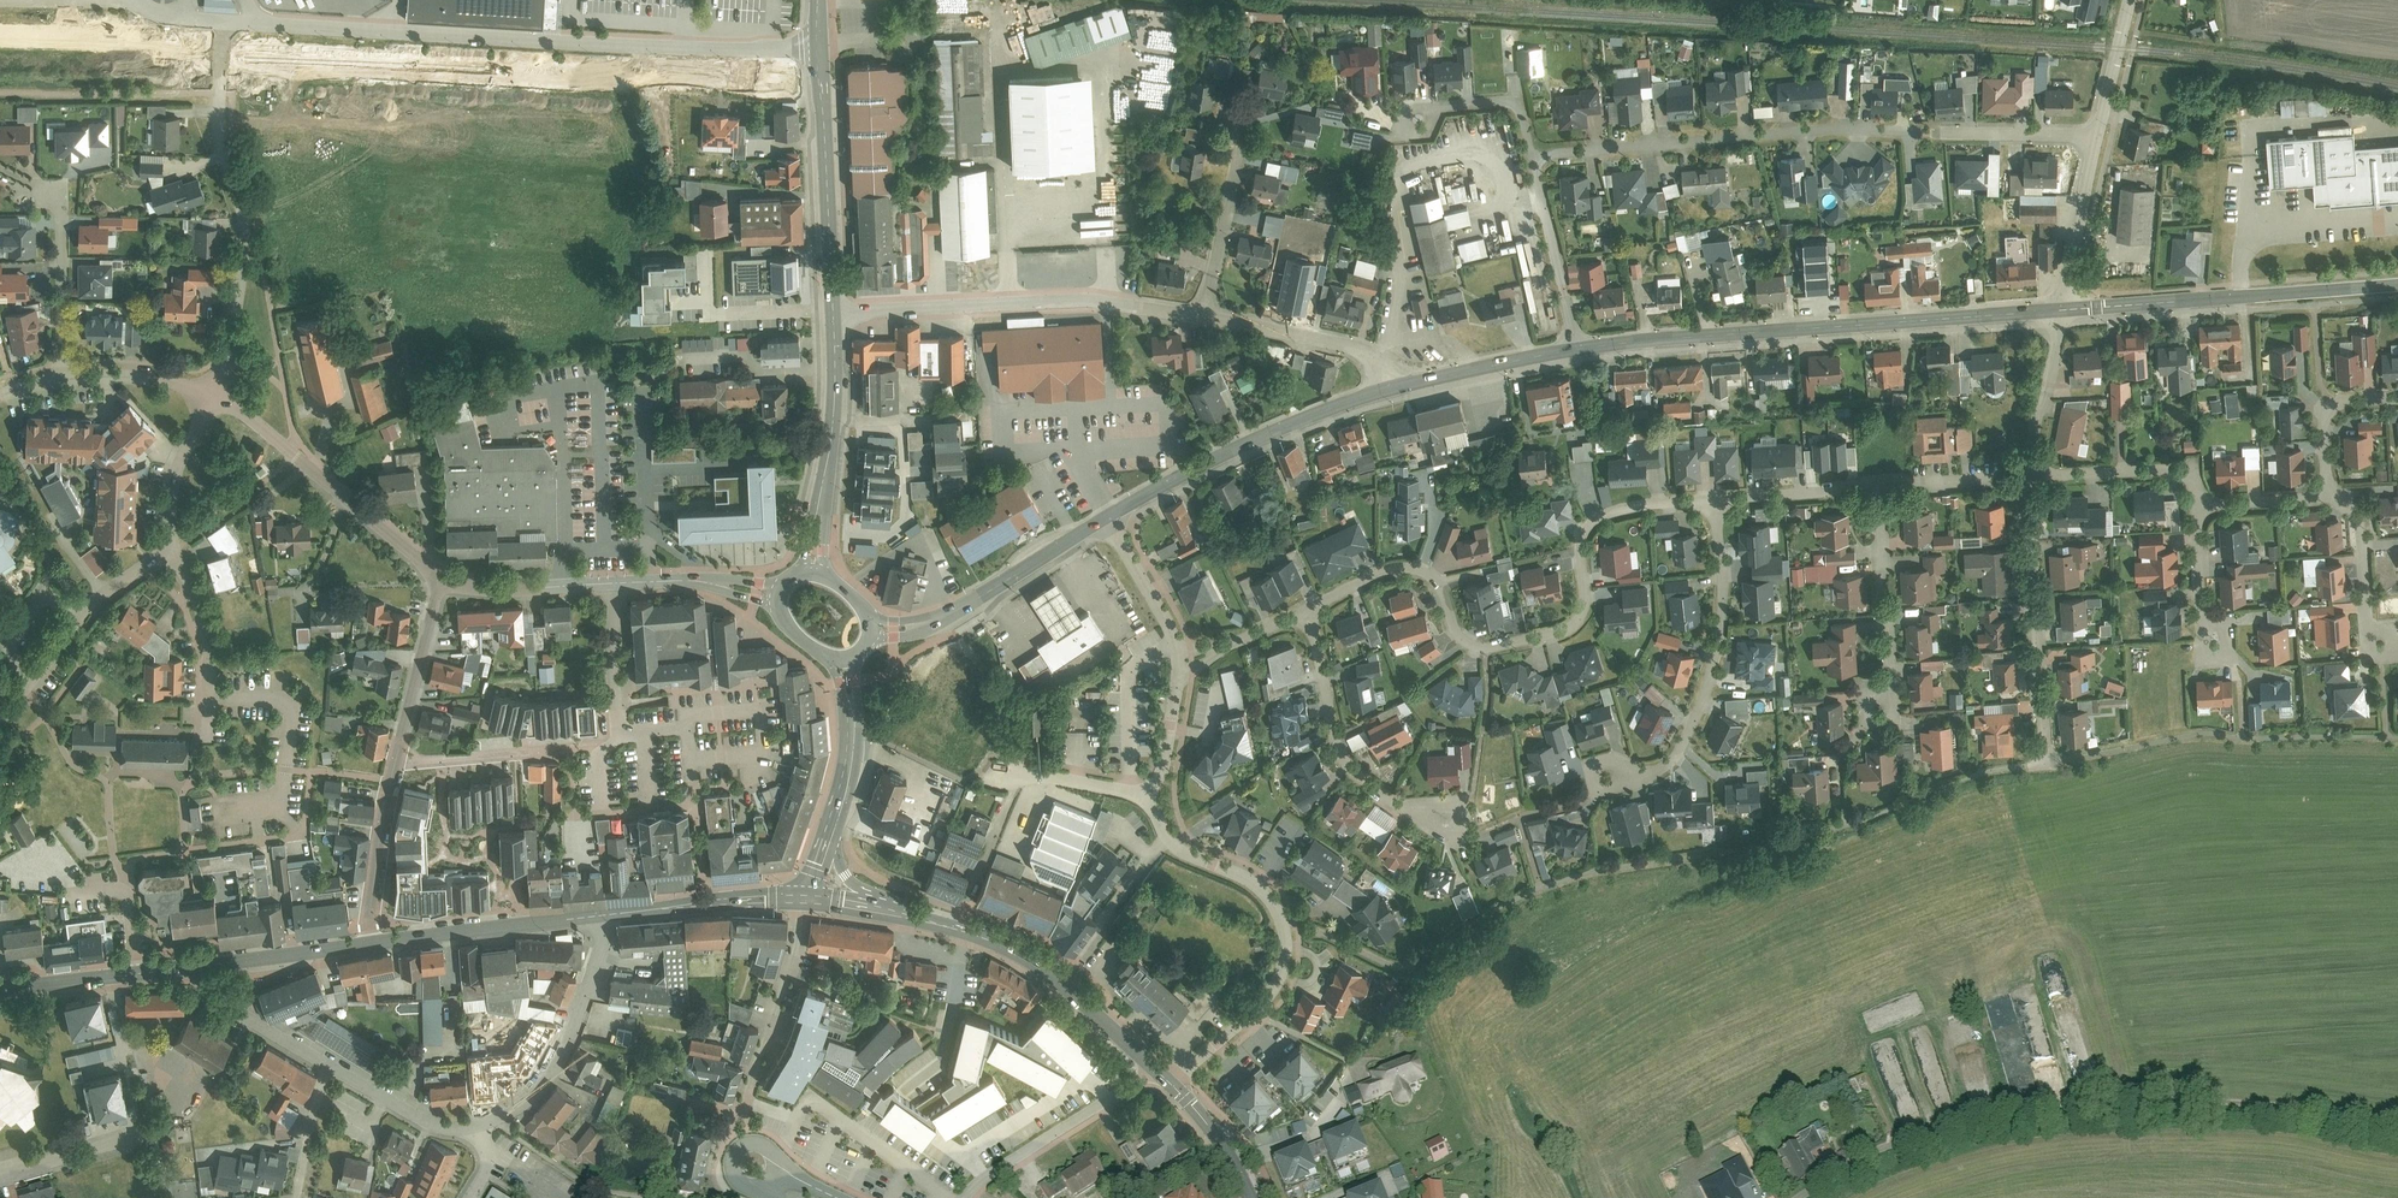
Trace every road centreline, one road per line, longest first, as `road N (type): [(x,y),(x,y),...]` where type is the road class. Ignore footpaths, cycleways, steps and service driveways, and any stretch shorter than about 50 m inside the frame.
road 1 (residential): [(821,68),(607,76),(221,46)]
road 2 (residential): [(2099,137),(1839,129),(1533,156)]
road 3 (residential): [(1310,612),(1400,566),(1432,576),(1466,642),(1485,649),(1536,639),(1580,618),(1580,545),(1595,521),(1626,509),(1717,502)]
road 4 (residential): [(1180,663),(1162,764),(1146,793),(1158,826),(1170,843),(1261,889),(1280,909),(1287,952),(1268,1000),(1165,1078)]
road 5 (secondary): [(2063,311),(1579,350)]
road 6 (residential): [(834,315),(1092,301),(1203,315)]
road 7 (residential): [(211,397),(236,316),(245,245),(219,132),(221,46)]
road 8 (primary): [(1165,1078),(1045,966),(881,907)]
road 9 (residential): [(1717,502),(1719,632),(1702,704),(1675,751),(1632,776),(1605,776)]
road 10 (secondary): [(2397,286),(2063,311)]
road 11 (secondary): [(1395,389),(1281,430),(1106,519)]
road 12 (track): [(2087,1091),(2397,1125)]
road 13 (residential): [(1800,1197),(1844,1164),(2087,1091)]
road 14 (residential): [(439,579),(211,397)]
road 15 (residential): [(2032,477),(2046,759)]
road 16 (residential): [(1310,612),(1341,757),(1397,806),(1446,819)]
road 17 (secondary): [(1106,519),(953,614),(926,626),(873,631)]
road 18 (residential): [(603,915),(603,938),(548,1073),(522,1102),(477,1128)]
road 19 (secondary): [(812,573),(835,403),(834,315)]
road 20 (residential): [(172,549),(89,609),(0,728)]
road 21 (secondary): [(834,315),(821,68)]
road 22 (primary): [(603,915),(369,944)]
road 23 (residential): [(1165,1078),(1135,1084),(966,1197)]
road 24 (residential): [(393,761),(595,748),(619,735)]
road 25 (residential): [(221,46),(0,37)]
road 26 (residential): [(1880,489),(1889,692),(1882,708)]
road 27 (residential): [(1203,315),(1365,349),(1382,360),(1395,389)]
road 28 (residential): [(805,898),(745,1100)]
road 29 (primary): [(805,898),(603,915)]
road 30 (residential): [(1533,156),(1579,350)]
road 31 (residential): [(172,549),(201,618),(202,742)]
road 32 (primary): [(191,969),(0,988)]
road 33 (residential): [(2328,493),(2358,518),(2368,629),(2397,654)]
road 34 (residential): [(1240,130),(1203,315)]
road 35 (secondary): [(1579,350),(1395,389)]
road 36 (residential): [(439,579),(393,761)]
road 37 (residential): [(393,761),(369,944)]
road 38 (residential): [(62,376),(60,193)]
road 39 (primary): [(369,944),(191,969)]
road 40 (residential): [(2099,137),(2063,311)]
road 41 (residential): [(332,1068),(205,995),(191,969)]
road 42 (residential): [(612,585),(475,588),(439,579)]
road 43 (secondary): [(844,663),(850,764),(831,834)]
road 44 (residential): [(2063,311),(2032,477)]
road 45 (residential): [(778,594),(703,578),(612,585)]
road 46 (residential): [(1533,156),(1520,99),(1442,105),(1418,120)]
road 47 (residential): [(1106,519),(1171,629),(1180,663)]
road 48 (residential): [(477,1128),(428,1123),(332,1068)]
road 49 (residential): [(211,397),(175,479),(172,549)]
road 50 (residential): [(0,1176),(153,1132)]
road 51 (residential): [(2328,493),(2324,420),(2334,404),(2397,398)]
road 52 (residential): [(1880,489),(2032,477)]
road 53 (residential): [(211,397),(171,384),(62,376)]
road 54 (residential): [(612,585),(619,735)]
road 55 (primary): [(1247,1197),(1219,1141),(1165,1078)]
road 56 (residential): [(795,1175),(764,1143),(737,1150),(738,1179),(777,1197)]
road 57 (residential): [(2131,0),(2099,137)]
road 58 (residential): [(1180,663),(1310,612)]
road 59 (residential): [(2201,507),(2204,625),(2216,639)]
road 60 (residential): [(1717,502),(1852,492)]
road 61 (residential): [(332,1068),(315,1098),(297,1197)]
road 62 (residential): [(2201,507),(2328,493)]

